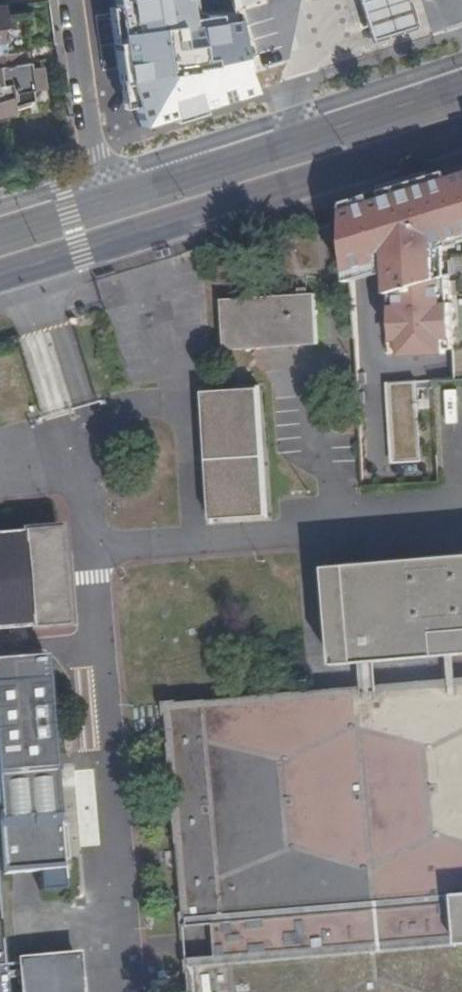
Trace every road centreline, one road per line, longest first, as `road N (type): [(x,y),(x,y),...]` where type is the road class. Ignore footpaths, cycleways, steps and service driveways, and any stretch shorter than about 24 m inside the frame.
road 1 (primary): [(0,275),(461,131)]
road 2 (primary): [(461,86),(103,203)]
road 3 (unclassified): [(73,0),(103,203)]

